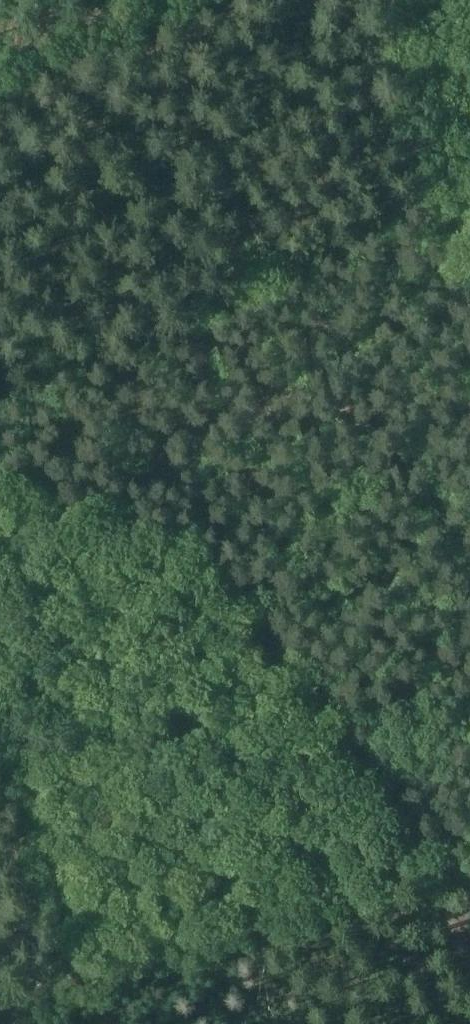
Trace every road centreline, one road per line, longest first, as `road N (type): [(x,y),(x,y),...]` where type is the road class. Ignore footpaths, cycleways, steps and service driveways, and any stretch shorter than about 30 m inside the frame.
road 1 (track): [(0,435),(147,499),(243,587),(333,708),(413,851)]
road 2 (track): [(0,997),(469,831)]
road 3 (track): [(0,85),(182,0)]

